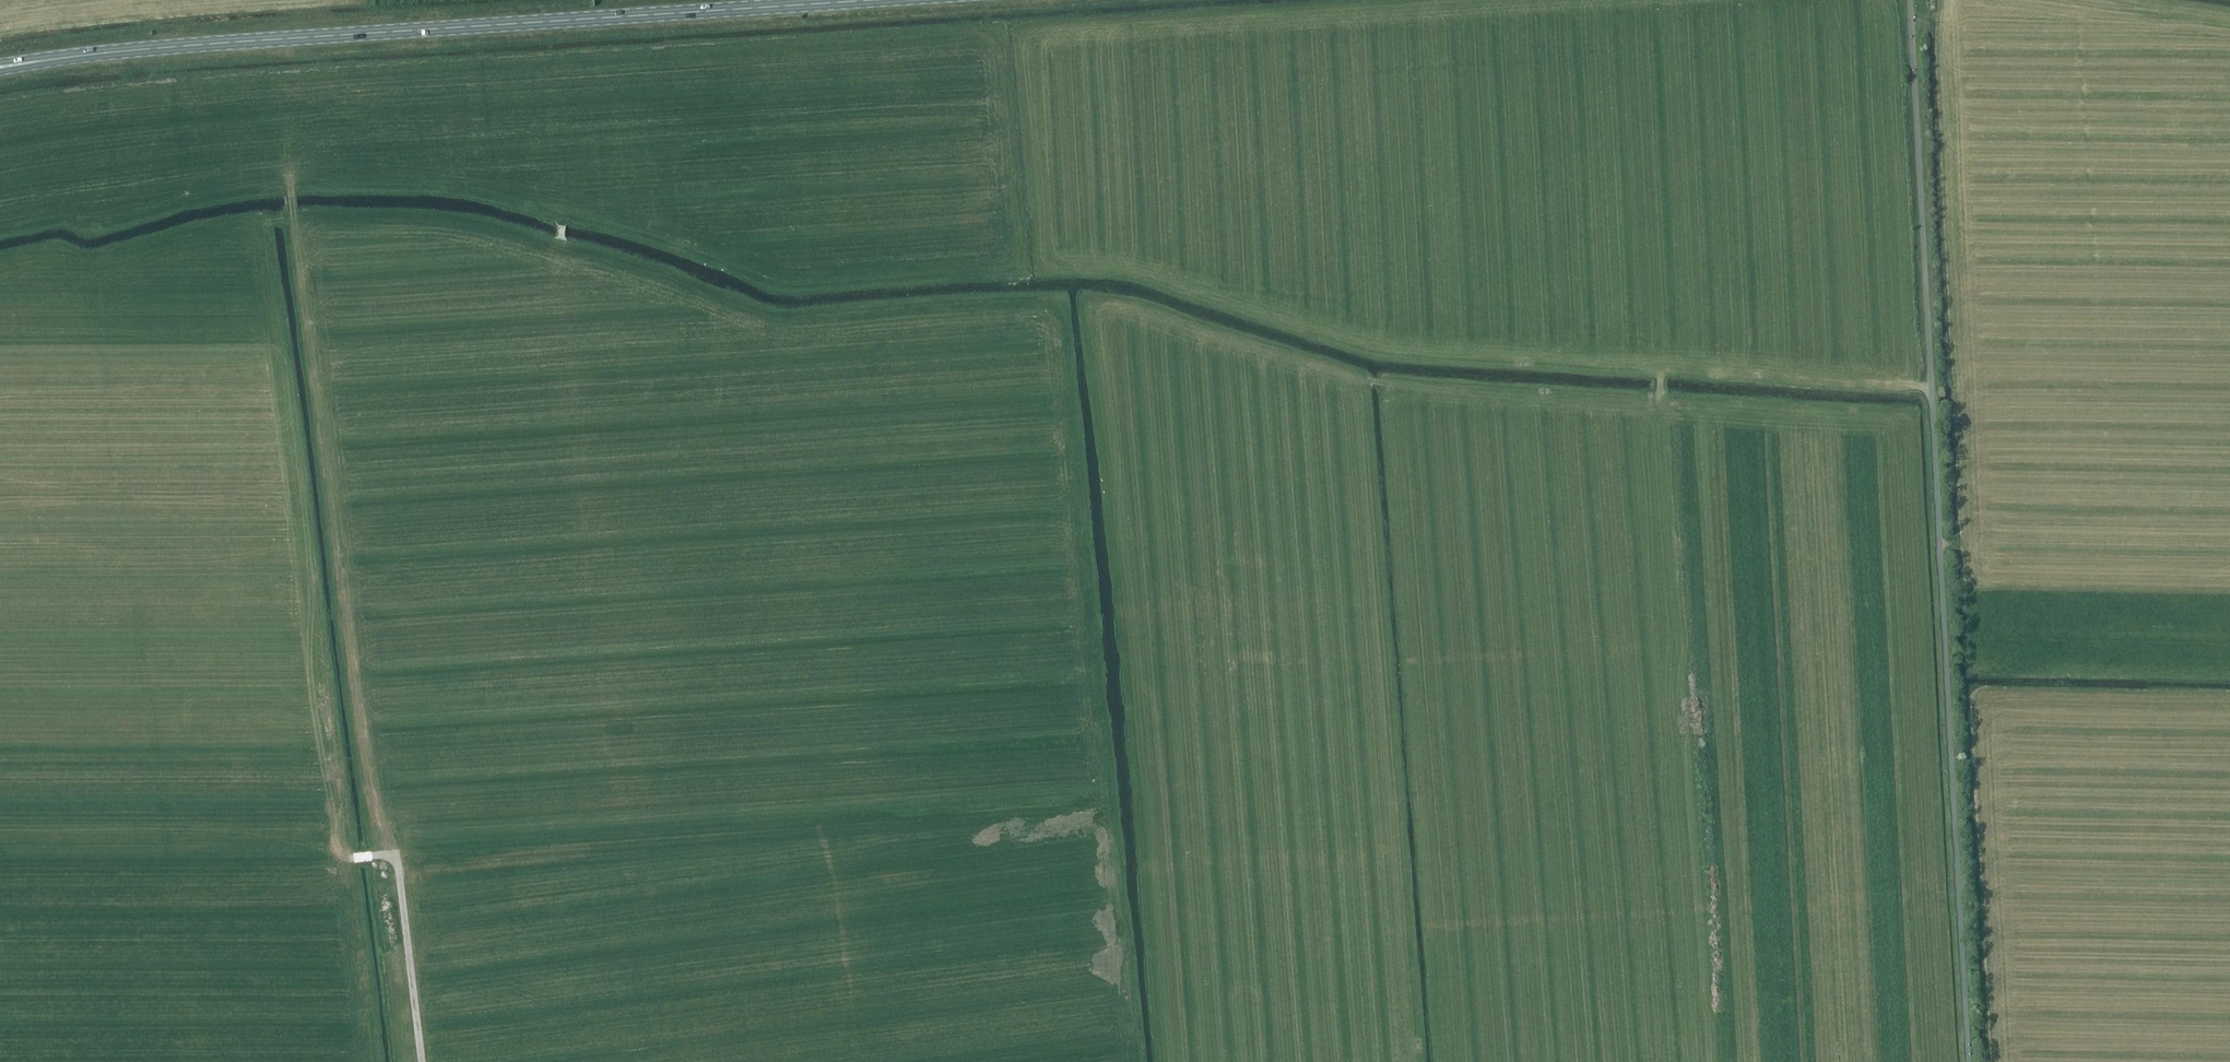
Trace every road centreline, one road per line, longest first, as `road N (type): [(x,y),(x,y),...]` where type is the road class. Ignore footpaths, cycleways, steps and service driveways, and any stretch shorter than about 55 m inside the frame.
road 1 (unclassified): [(1968,1061),(1910,0)]
road 2 (primary): [(78,55),(865,0)]

